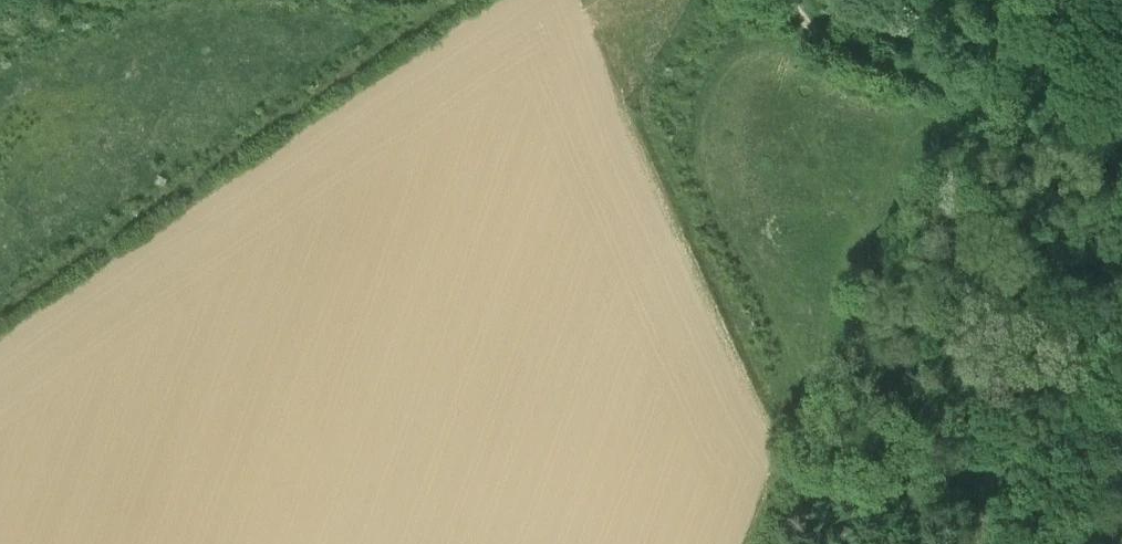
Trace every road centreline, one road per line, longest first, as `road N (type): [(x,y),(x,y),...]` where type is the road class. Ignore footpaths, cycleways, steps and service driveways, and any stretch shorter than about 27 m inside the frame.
road 1 (track): [(1121,129),(861,58),(823,37),(791,0)]

